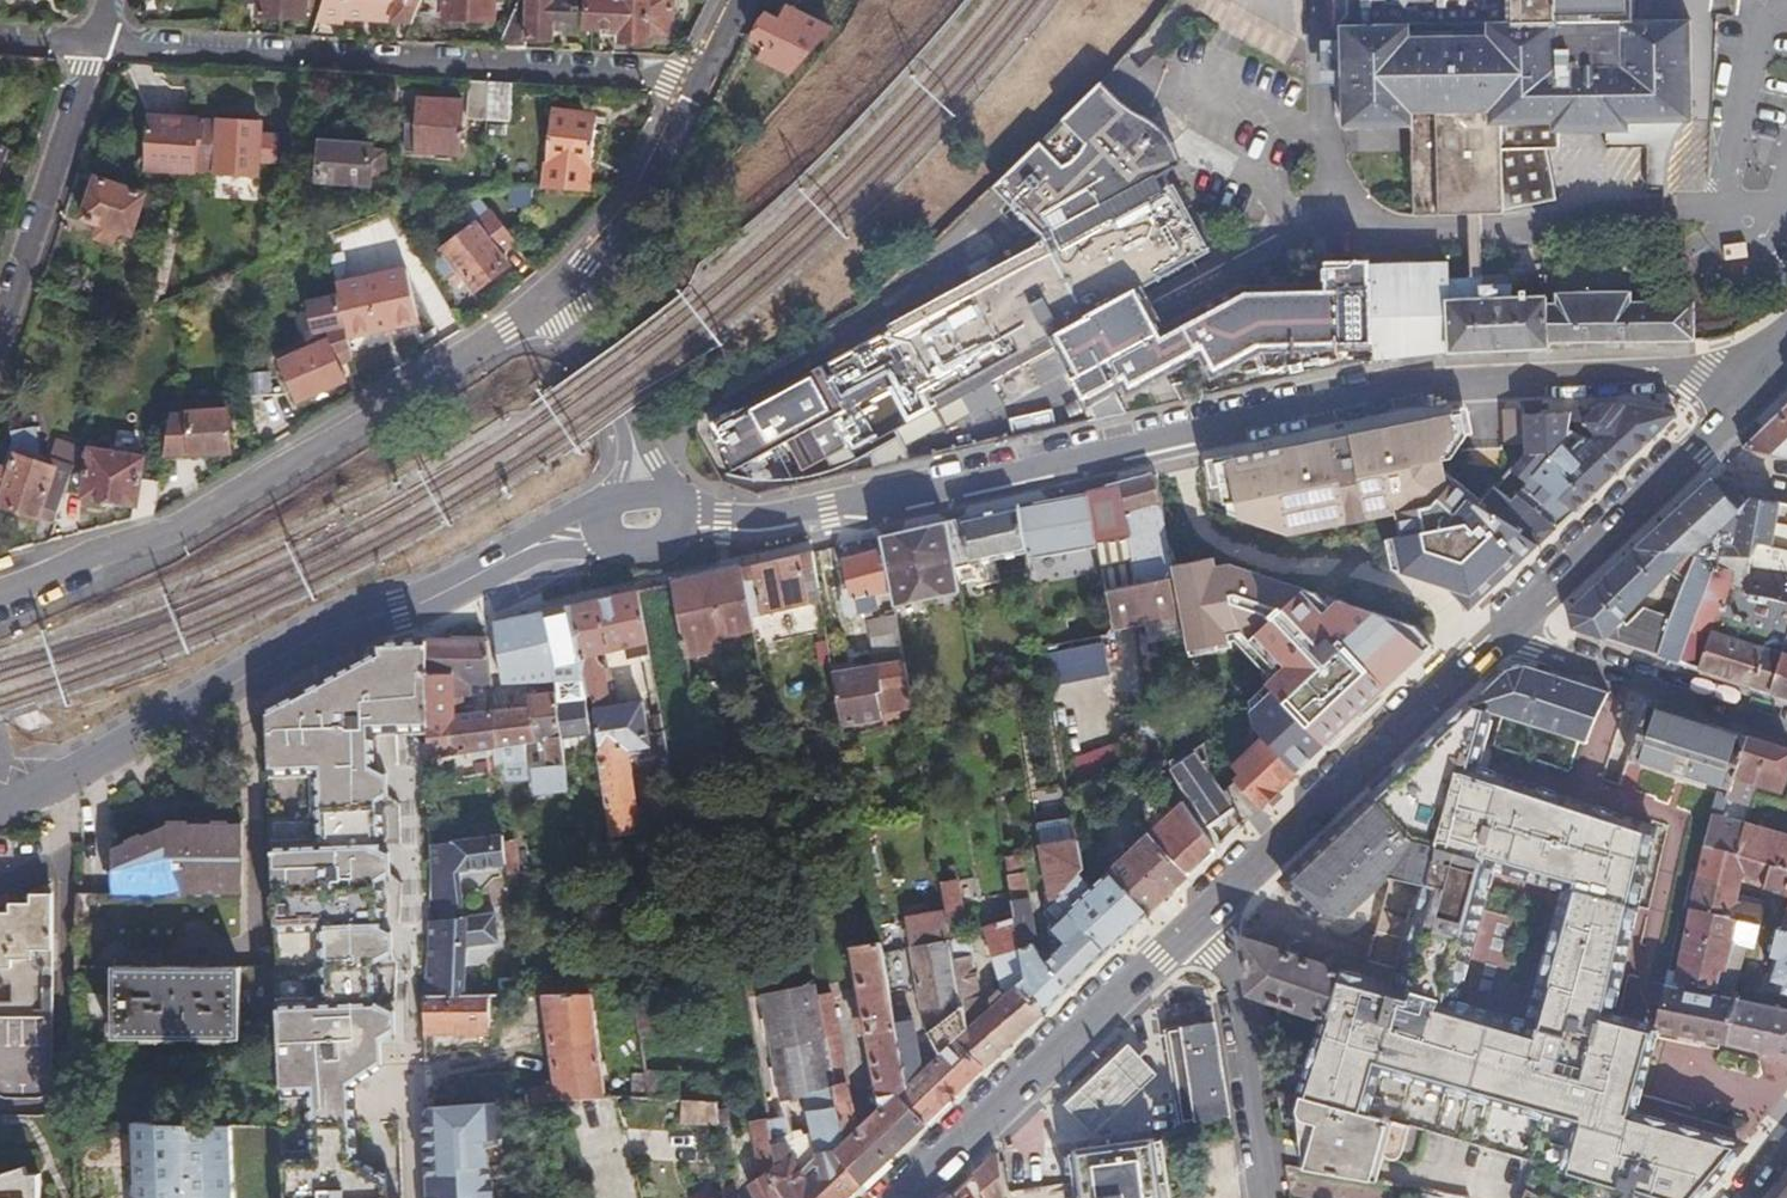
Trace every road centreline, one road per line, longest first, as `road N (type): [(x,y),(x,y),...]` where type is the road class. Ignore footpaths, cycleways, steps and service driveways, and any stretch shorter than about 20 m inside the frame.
road 1 (tertiary): [(1774,364),(1415,385),(765,516),(717,515),(673,499)]
road 2 (tertiary): [(609,523),(271,658),(0,812)]
road 3 (residential): [(0,598),(175,532),(547,301)]
road 4 (residential): [(694,84),(669,75),(88,47)]
road 5 (secondary): [(1194,921),(1497,634)]
road 6 (secondary): [(900,1197),(1194,921)]
road 7 (secondary): [(1497,634),(1774,364)]
road 8 (residential): [(1497,634),(1786,735)]
road 9 (residential): [(0,337),(88,47)]
road 10 (residential): [(1254,1197),(1215,953),(1194,921)]
road 11 (residential): [(547,301),(634,199),(694,84)]
road 12 (unclassified): [(632,483),(627,427),(566,319),(547,301)]
road 13 (residential): [(407,1197),(398,1011)]
road 14 (tertiary): [(609,523),(623,545),(657,549),(674,533),(673,499)]

